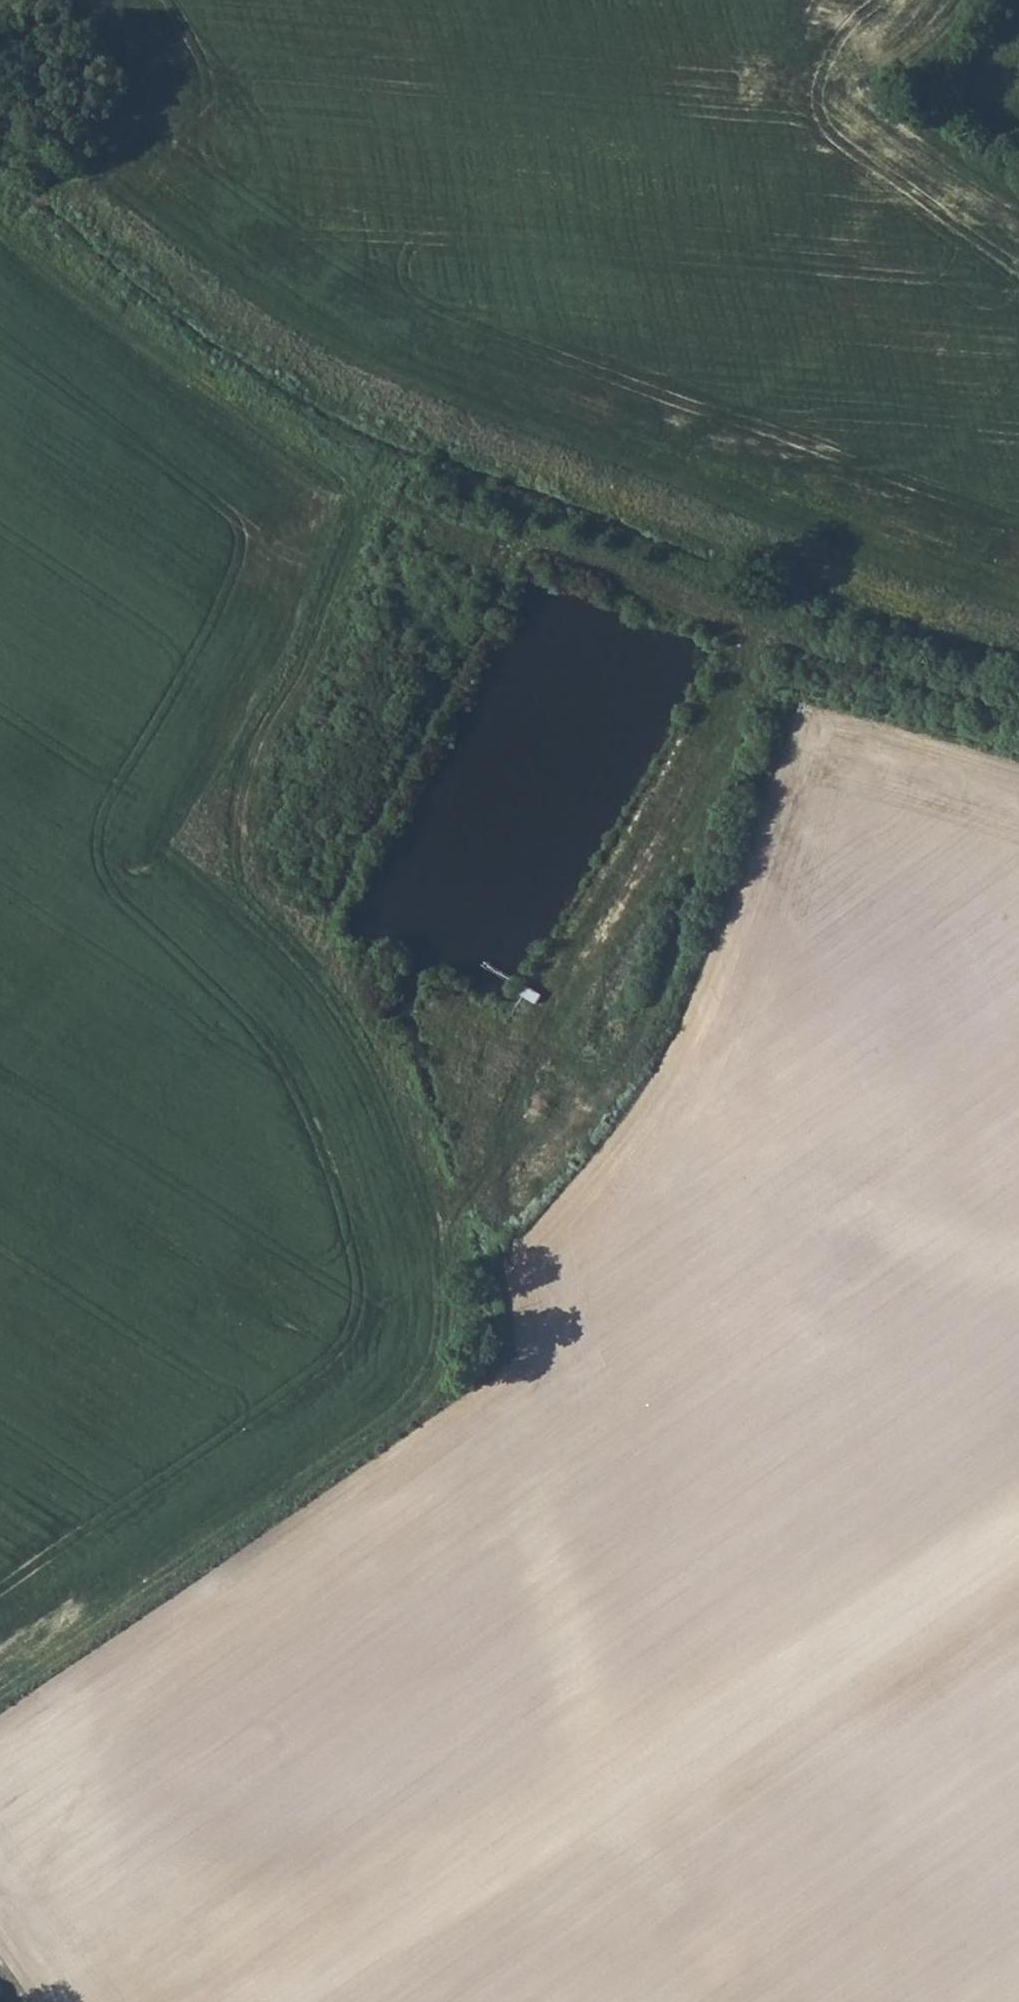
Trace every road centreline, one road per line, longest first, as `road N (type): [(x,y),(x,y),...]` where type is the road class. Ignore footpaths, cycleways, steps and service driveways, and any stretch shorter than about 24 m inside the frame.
road 1 (track): [(0,1704),(430,1400),(444,1344),(454,1213),(490,1165)]

